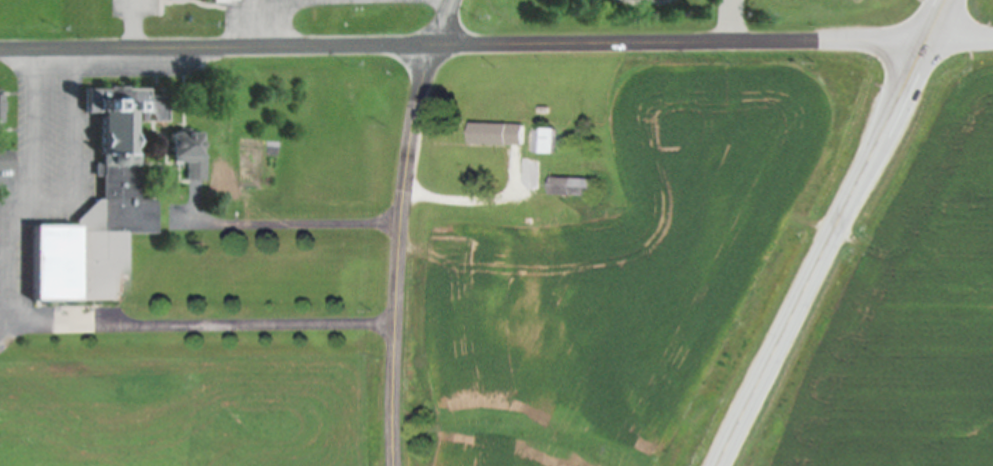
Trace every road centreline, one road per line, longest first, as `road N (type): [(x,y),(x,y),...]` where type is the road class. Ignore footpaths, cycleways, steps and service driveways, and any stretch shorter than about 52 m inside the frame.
road 1 (tertiary): [(0,48),(927,37)]
road 2 (primary): [(945,0),(720,465)]
road 3 (residential): [(400,465),(405,194),(424,70),(449,0)]

